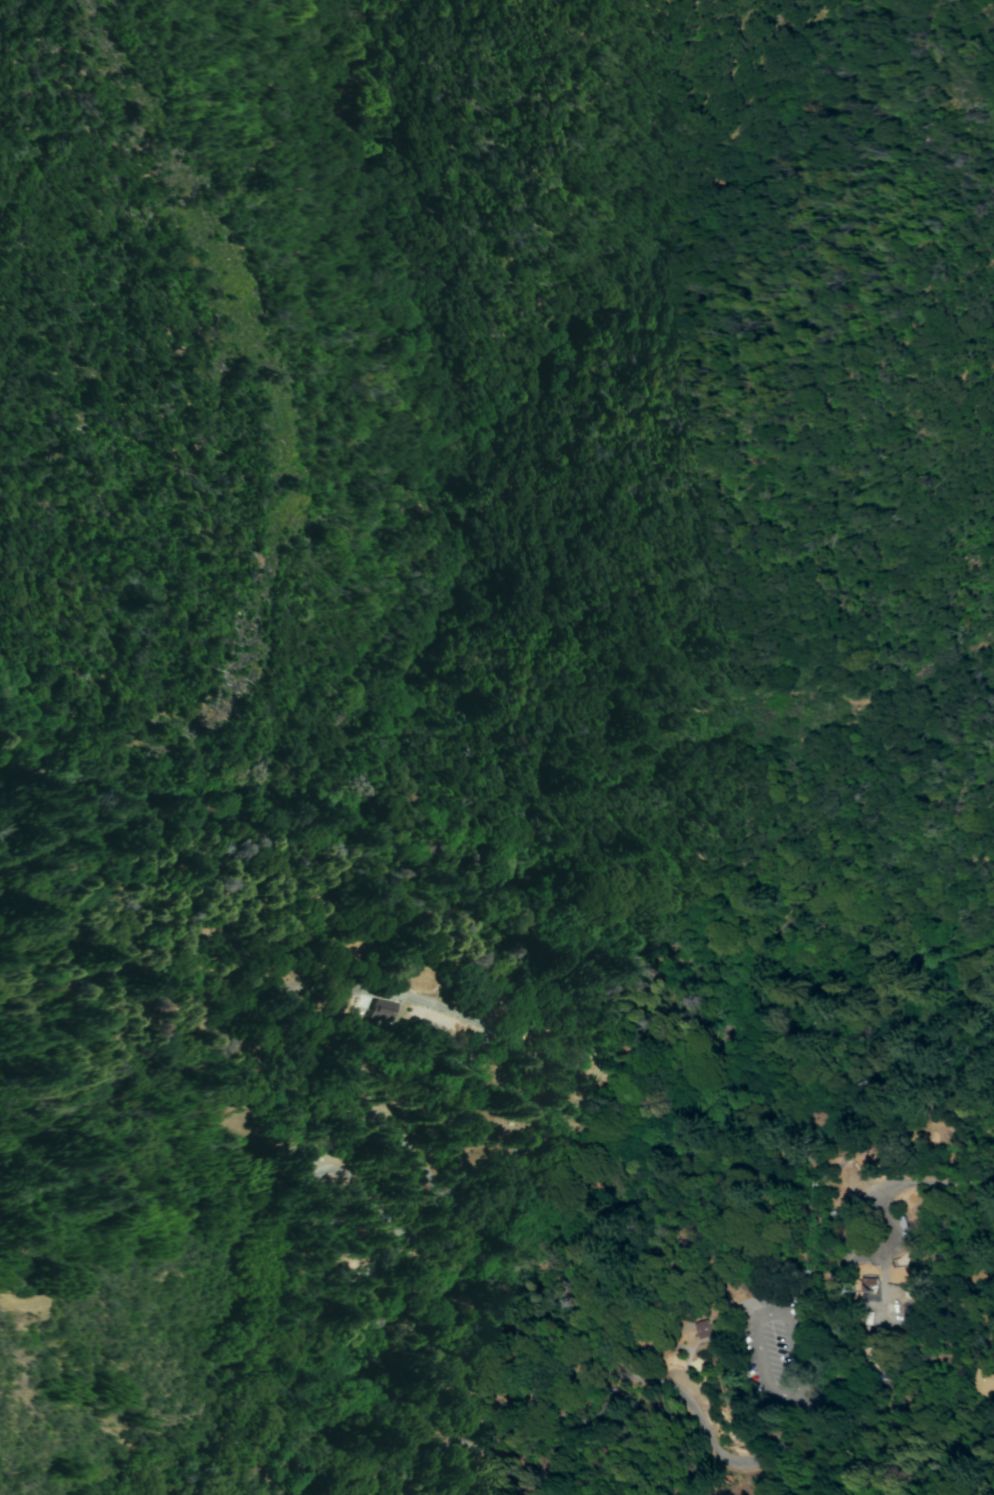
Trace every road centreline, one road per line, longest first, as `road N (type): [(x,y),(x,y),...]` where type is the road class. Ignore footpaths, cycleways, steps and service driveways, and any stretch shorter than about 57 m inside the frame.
road 1 (track): [(104,0),(158,128),(256,301),(307,480),(240,698),(189,747)]
road 2 (tertiary): [(880,1190),(883,1242),(842,1274),(845,1355)]

